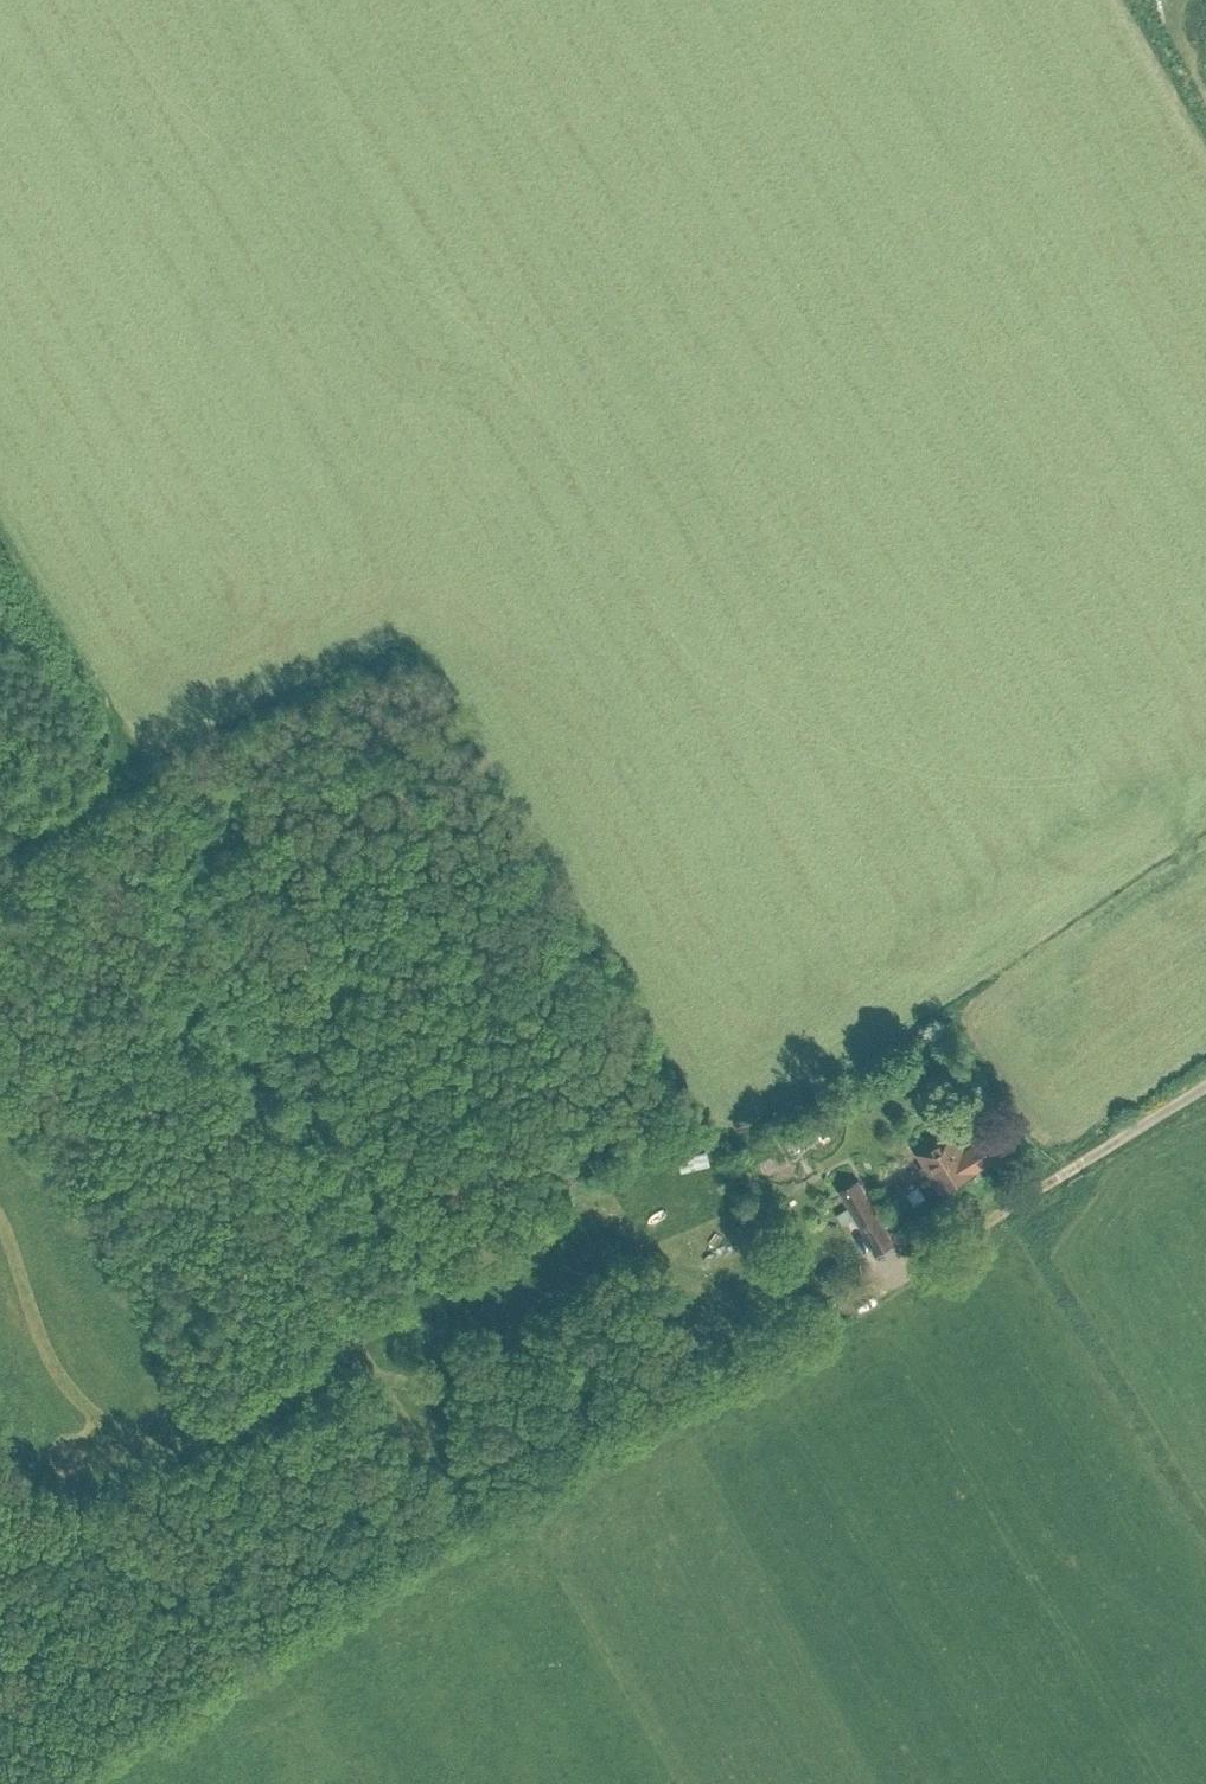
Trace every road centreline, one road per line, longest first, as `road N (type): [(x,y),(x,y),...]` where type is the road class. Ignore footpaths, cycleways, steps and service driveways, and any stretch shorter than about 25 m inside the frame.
road 1 (track): [(840,1310),(1205,1083)]
road 2 (track): [(0,856),(102,791),(124,738)]

